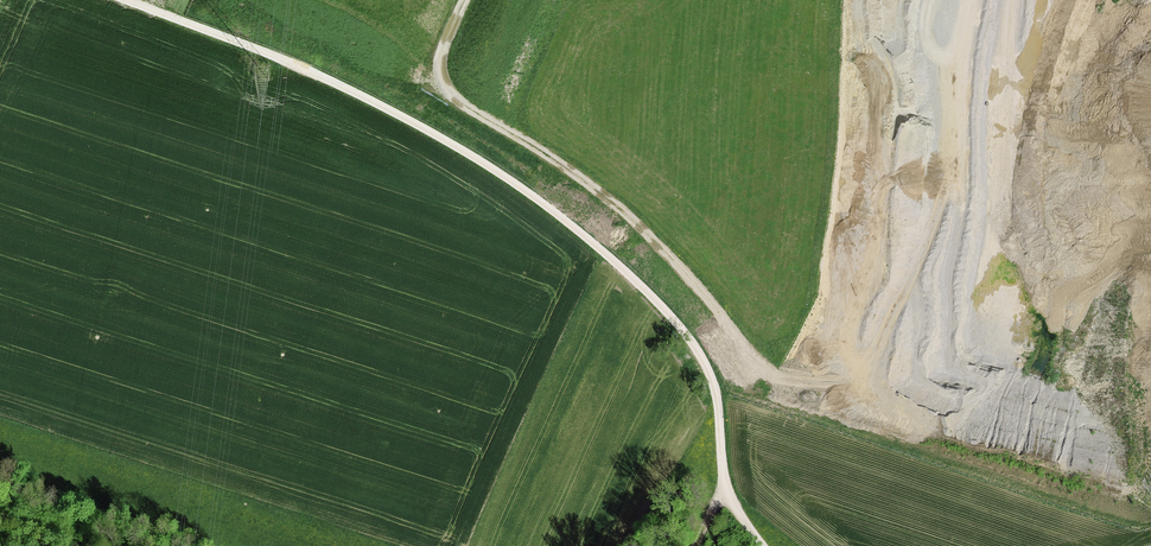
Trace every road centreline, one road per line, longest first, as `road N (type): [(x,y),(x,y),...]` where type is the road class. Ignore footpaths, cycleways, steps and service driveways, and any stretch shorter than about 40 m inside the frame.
road 1 (track): [(135,0),(253,43),(410,119),(499,169),(566,220),(700,352),(723,419),(723,481)]
road 2 (track): [(462,0),(446,30),(441,75),(468,107),(632,218),(764,368),(829,392)]

